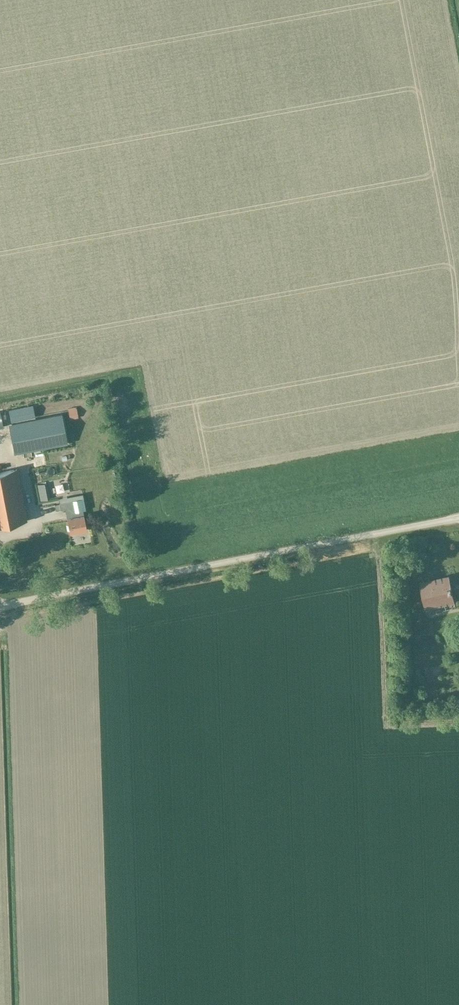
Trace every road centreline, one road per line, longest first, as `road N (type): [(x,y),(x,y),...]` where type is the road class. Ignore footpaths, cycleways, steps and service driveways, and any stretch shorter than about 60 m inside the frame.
road 1 (unclassified): [(0,605),(458,518)]

